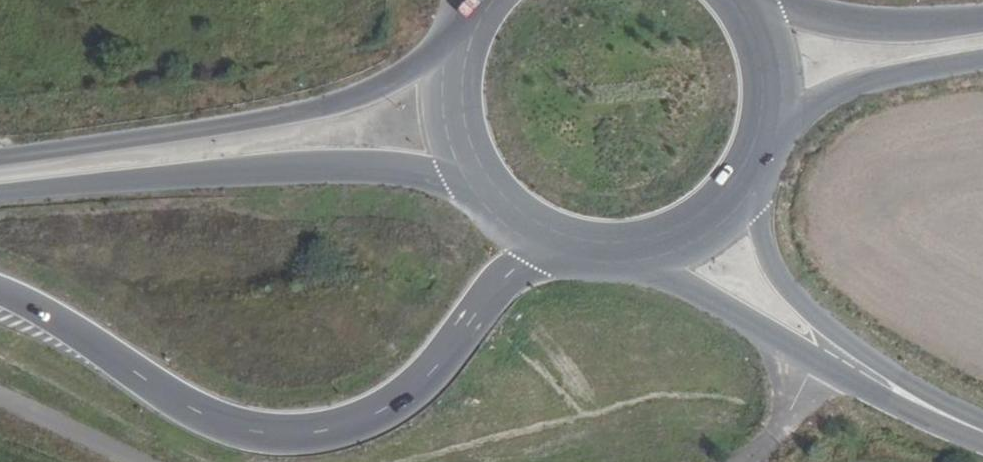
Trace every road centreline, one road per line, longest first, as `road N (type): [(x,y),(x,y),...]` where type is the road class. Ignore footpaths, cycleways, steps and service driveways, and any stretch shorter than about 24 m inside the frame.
road 1 (motorway): [(0,290),(206,414),(273,433),(343,426),(395,403),(433,368),(490,292),(547,248)]
road 2 (primary): [(454,31),(404,73),(356,97),(248,122),(0,157)]
road 3 (primary): [(0,194),(368,167),(419,173),(475,192)]
road 4 (secondary): [(597,259),(684,285),(847,381),(982,437)]
road 5 (secondary): [(982,422),(866,354),(786,285),(766,249),(761,165)]
road 6 (primary): [(764,158),(870,81),(982,59)]
road 7 (primary): [(597,259),(685,244),(745,194),(761,165)]
road 8 (primary): [(982,14),(899,19),(793,0)]
road 9 (primary): [(454,31),(442,74),(444,122),(475,192)]
road 10 (primary): [(764,158),(776,79),(767,33),(748,0)]

